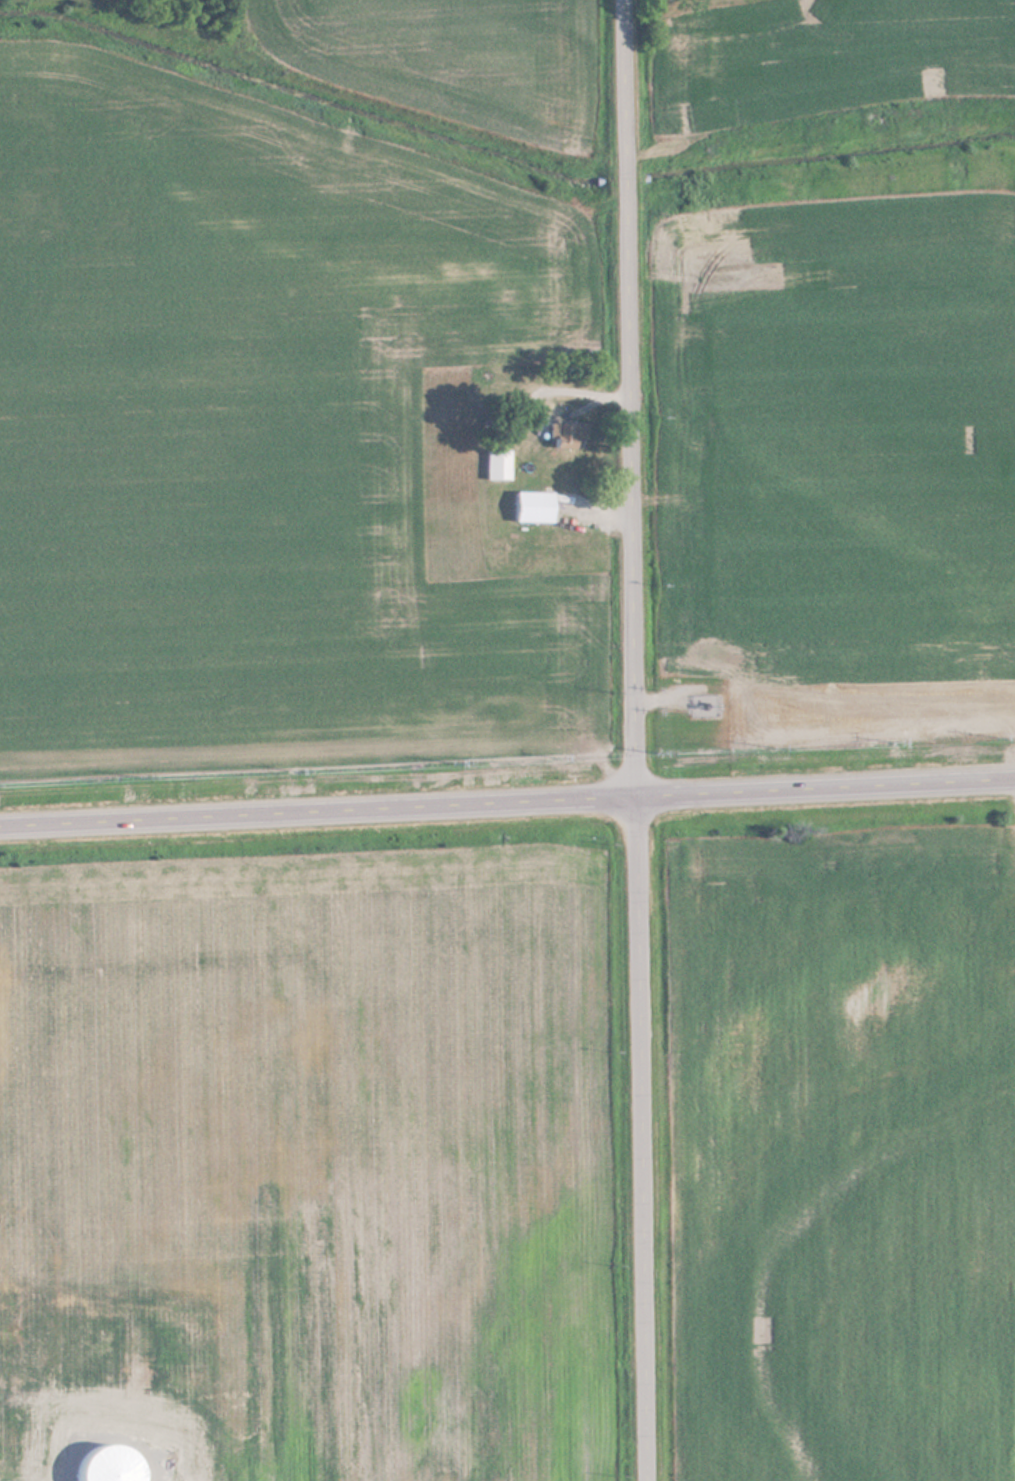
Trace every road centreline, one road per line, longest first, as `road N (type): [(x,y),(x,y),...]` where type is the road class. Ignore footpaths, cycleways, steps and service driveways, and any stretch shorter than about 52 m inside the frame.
road 1 (primary): [(0,828),(1014,781)]
road 2 (residential): [(637,798),(627,0)]
road 3 (residential): [(644,1480),(637,798)]

